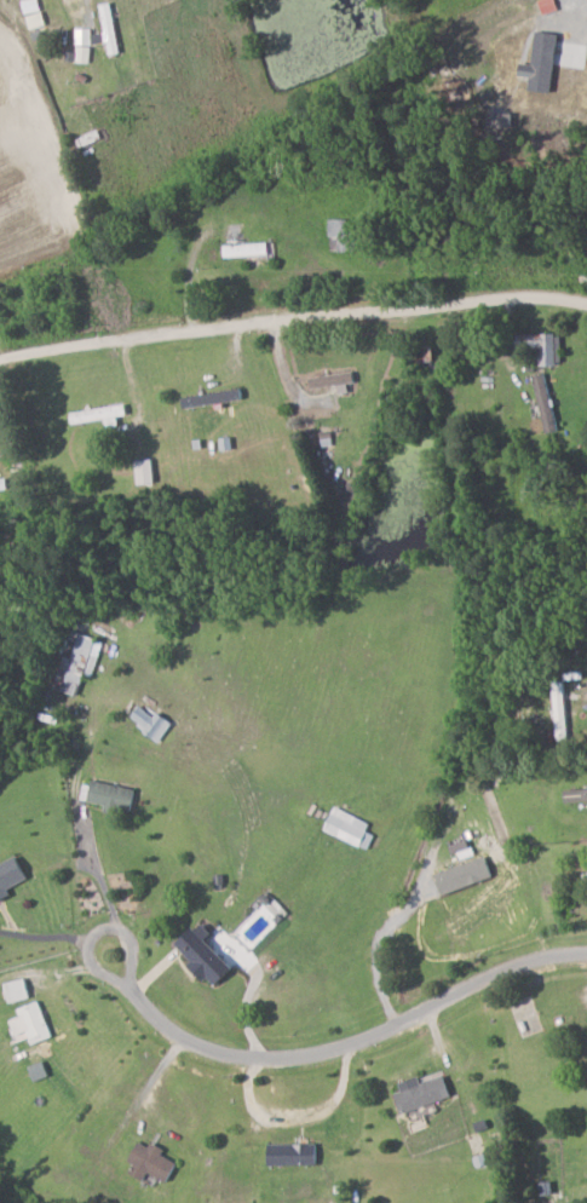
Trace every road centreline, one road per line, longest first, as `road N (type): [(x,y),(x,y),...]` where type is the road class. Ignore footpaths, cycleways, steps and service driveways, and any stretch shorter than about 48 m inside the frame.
road 1 (residential): [(586,307),(534,298),(169,330),(0,356)]
road 2 (residential): [(586,944),(518,959),(355,1048),(258,1055),(188,1044),(138,1003),(111,952)]

